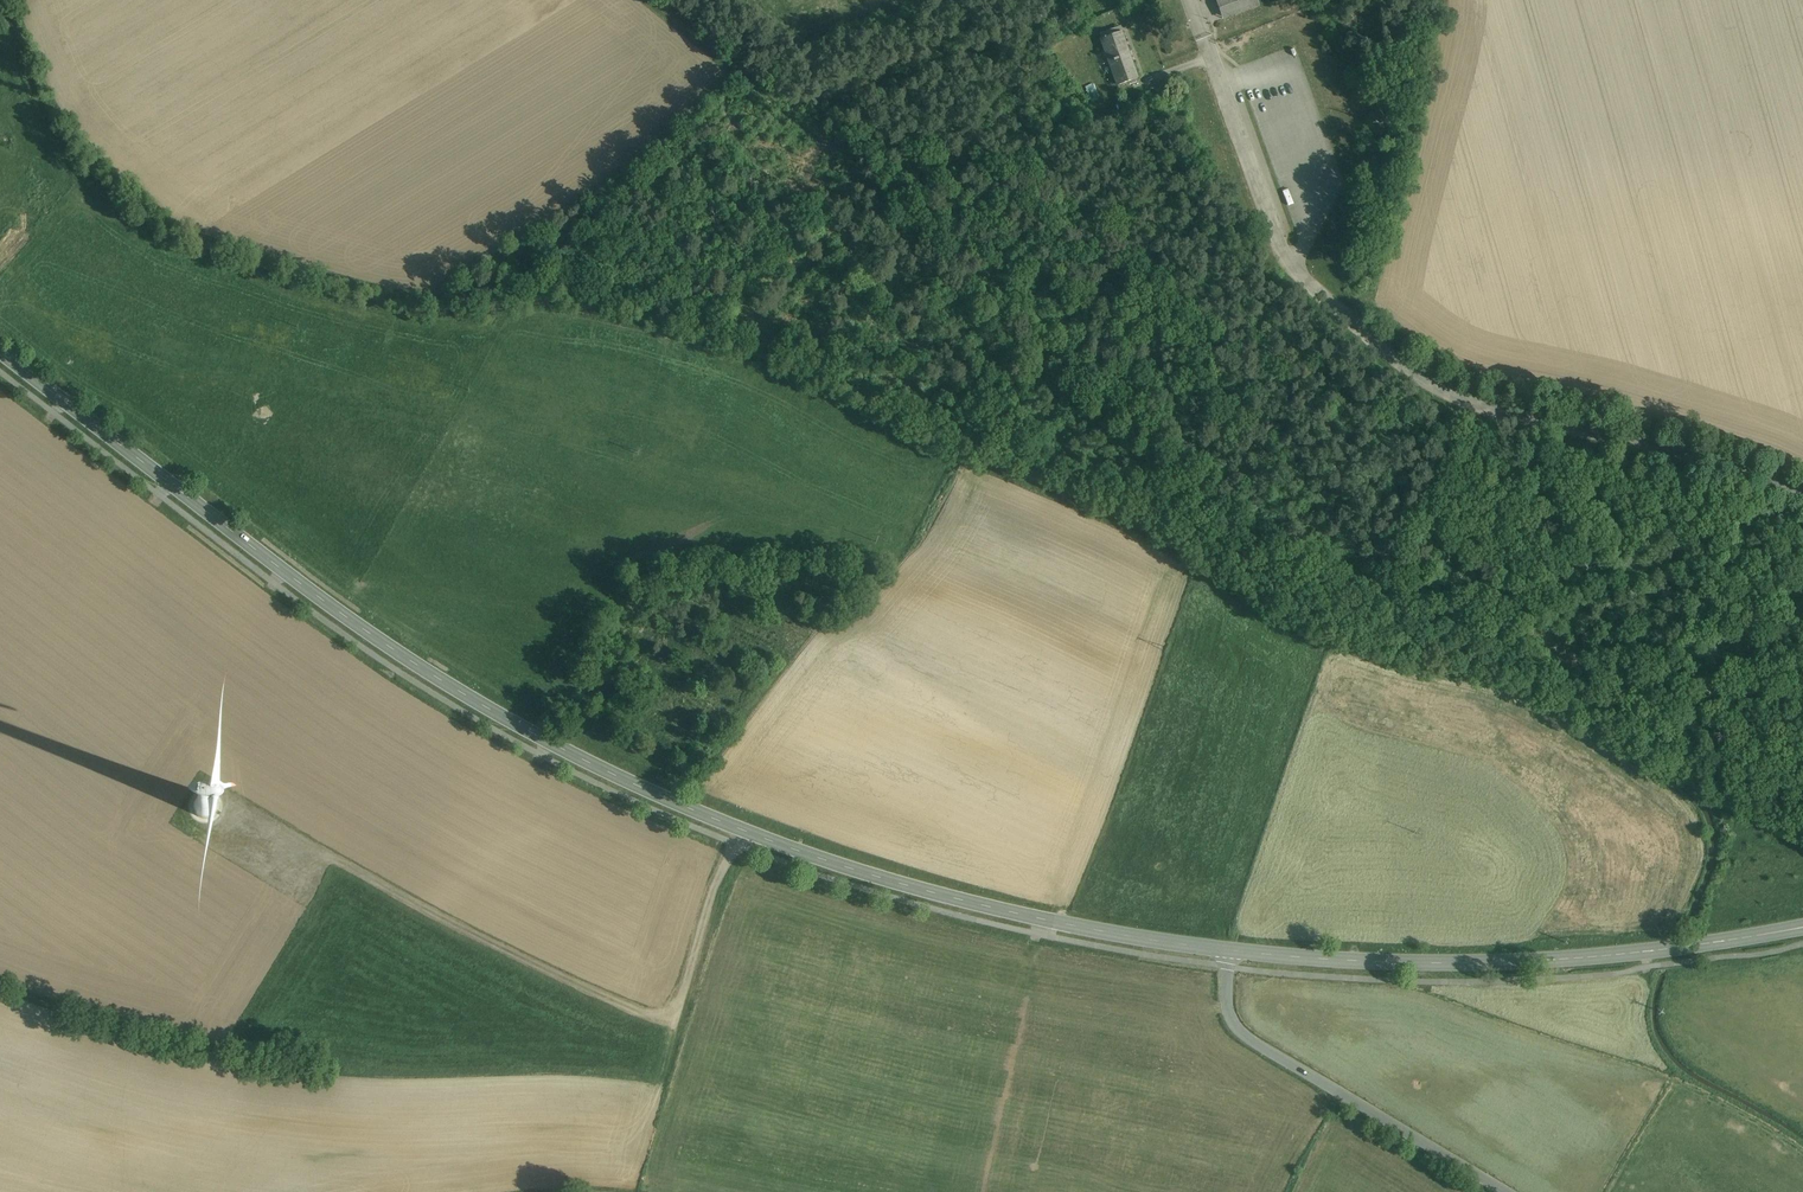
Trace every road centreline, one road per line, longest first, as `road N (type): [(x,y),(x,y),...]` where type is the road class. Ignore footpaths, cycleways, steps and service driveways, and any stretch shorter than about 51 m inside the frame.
road 1 (tertiary): [(1229,951),(1067,924),(910,886),(806,854),(618,776),(443,682),(261,559),(0,355)]
road 2 (residential): [(1210,46),(1280,253),(1350,328),(1466,400),(1777,470),(1802,486)]
road 3 (tertiary): [(1802,928),(1560,959),(1386,962),(1229,951)]
road 4 (unclassified): [(1229,951),(1229,1012),(1246,1037),(1503,1191)]

